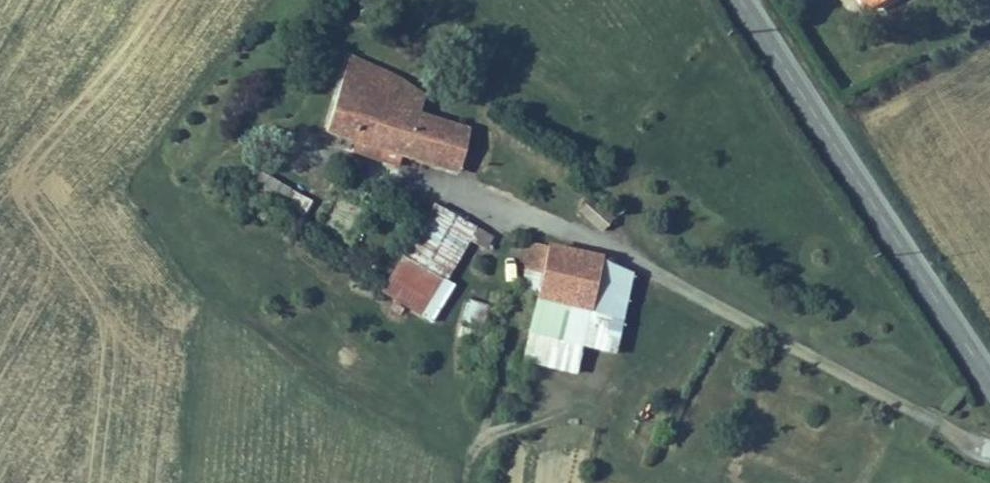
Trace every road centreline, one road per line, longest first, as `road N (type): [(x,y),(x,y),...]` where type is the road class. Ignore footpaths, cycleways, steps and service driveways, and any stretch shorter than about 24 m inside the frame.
road 1 (tertiary): [(989,378),(744,0)]

